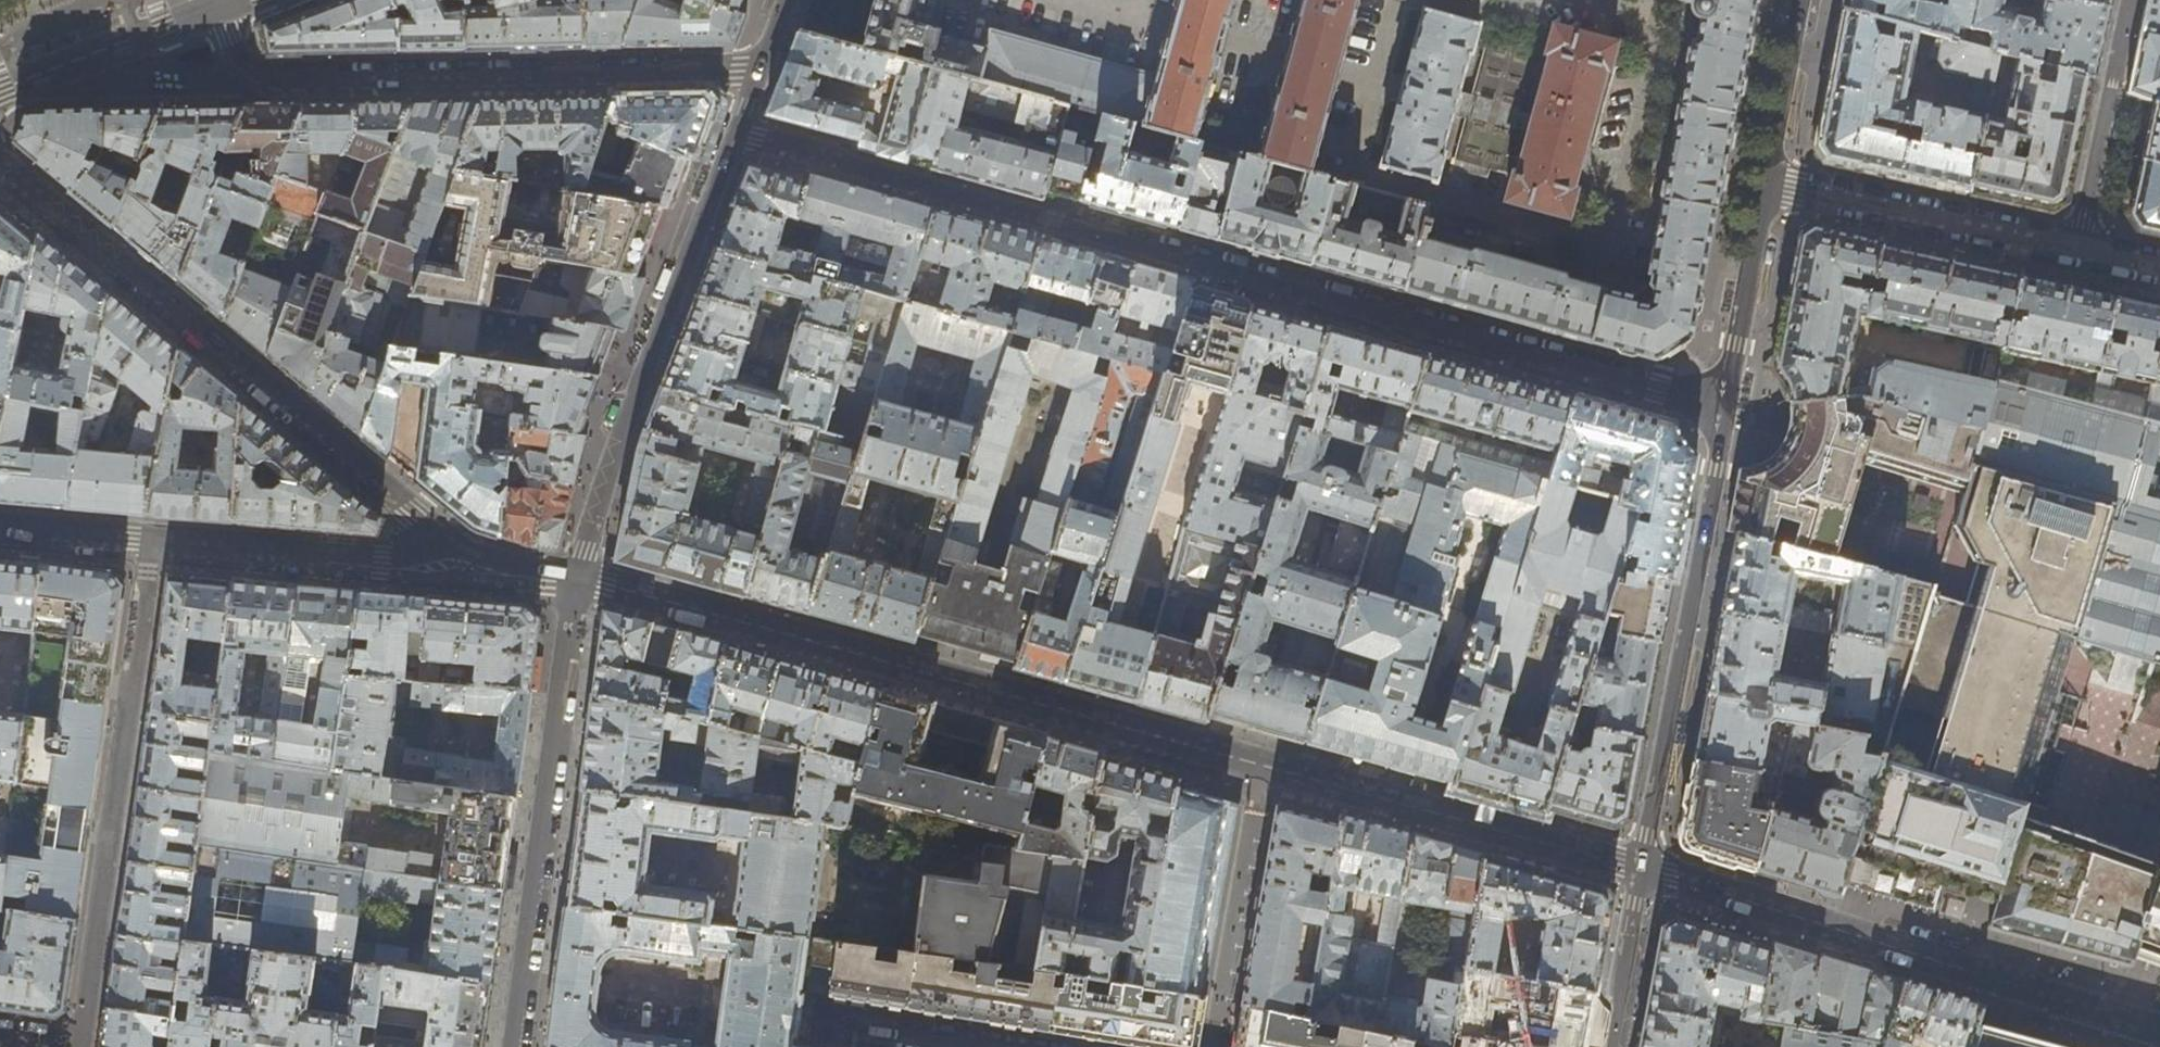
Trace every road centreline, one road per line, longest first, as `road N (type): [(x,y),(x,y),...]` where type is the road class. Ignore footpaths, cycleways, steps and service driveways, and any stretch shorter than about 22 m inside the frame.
road 1 (residential): [(1640,868),(581,580)]
road 2 (residential): [(1727,405),(735,137)]
road 3 (residential): [(462,549),(0,158)]
road 4 (residential): [(759,70),(271,81),(243,66),(213,8)]
road 5 (residential): [(2159,1031),(1640,868)]
road 6 (residential): [(80,1046),(150,544)]
road 7 (residential): [(1640,868),(1727,405)]
road 8 (tertiary): [(581,580),(513,1046)]
road 9 (tertiary): [(735,137),(640,387),(581,580)]
road 10 (residential): [(1766,183),(2076,249)]
road 11 (residential): [(462,549),(404,567),(150,544)]
road 12 (residential): [(2076,249),(2127,0)]
road 13 (secondary): [(0,93),(213,8)]
road 14 (residential): [(1727,405),(1766,183)]
road 15 (residential): [(1766,183),(1804,0)]
road 16 (residential): [(1610,1046),(1640,868)]
road 17 (residential): [(150,544),(0,529)]
road 18 (residential): [(581,580),(462,549)]

